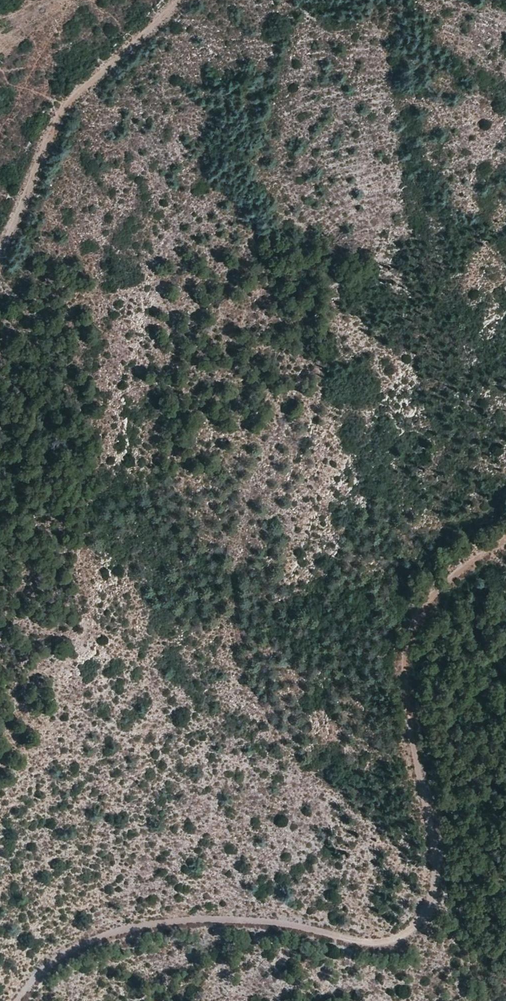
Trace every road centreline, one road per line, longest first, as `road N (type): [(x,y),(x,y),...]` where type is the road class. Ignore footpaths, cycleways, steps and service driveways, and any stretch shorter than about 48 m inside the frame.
road 1 (track): [(20,1000),(41,972),(101,934),(229,919),(362,940),(392,939),(417,926),(440,877),(401,682),(407,637),(424,605),(505,536)]
road 2 (track): [(176,0),(62,108),(0,258)]

